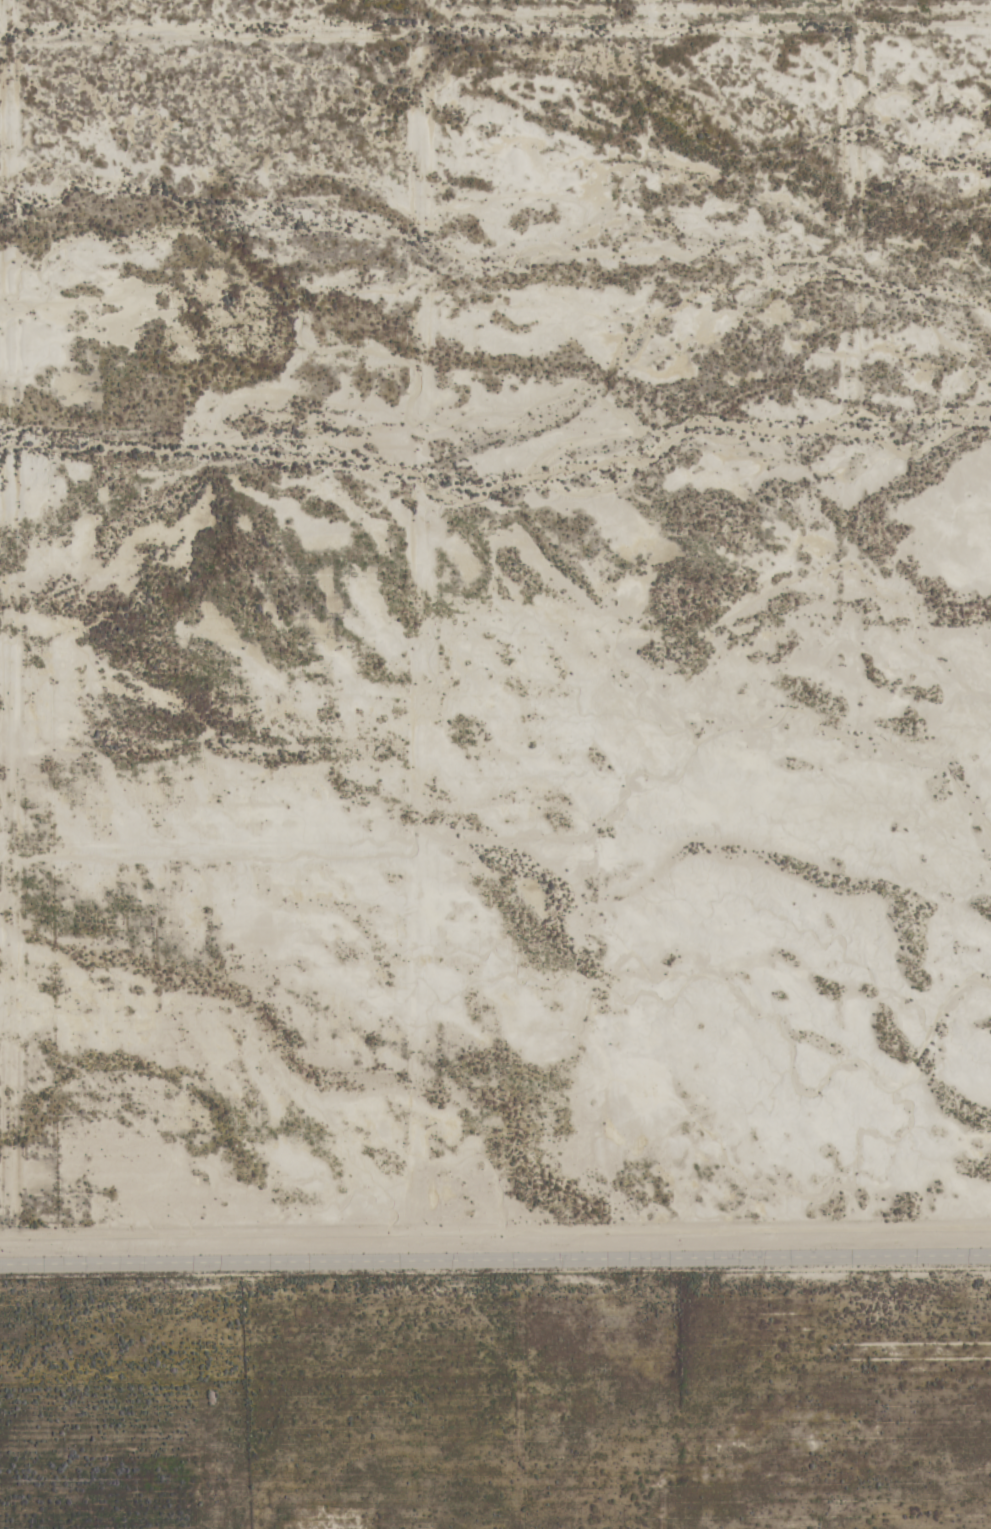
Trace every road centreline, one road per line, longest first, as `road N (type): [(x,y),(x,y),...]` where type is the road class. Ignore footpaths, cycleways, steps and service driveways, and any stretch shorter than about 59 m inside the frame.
road 1 (tertiary): [(0,1267),(990,1262)]

